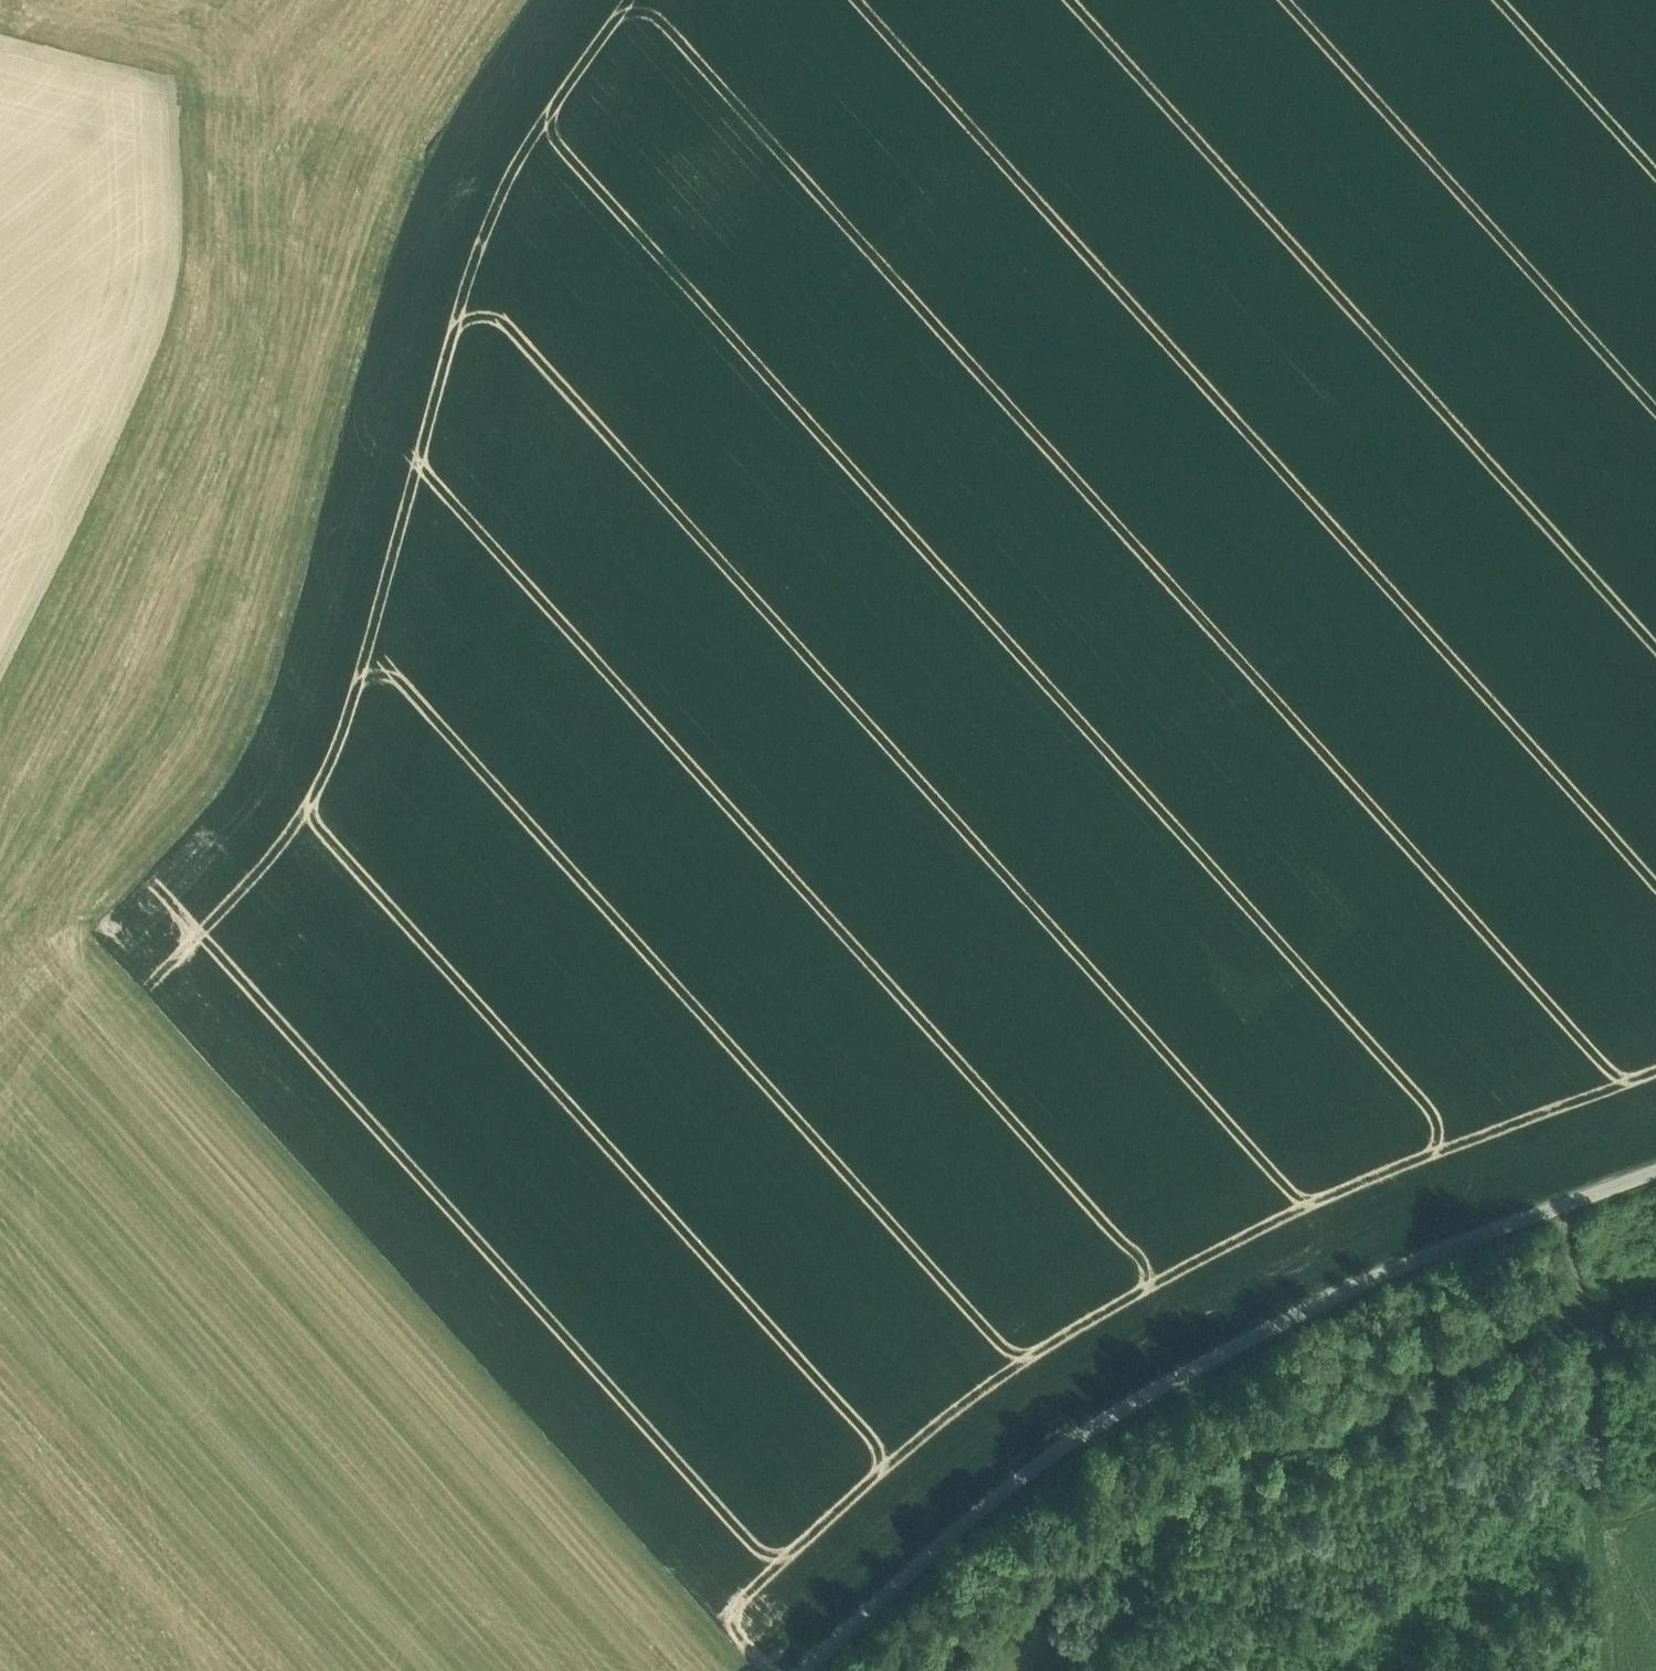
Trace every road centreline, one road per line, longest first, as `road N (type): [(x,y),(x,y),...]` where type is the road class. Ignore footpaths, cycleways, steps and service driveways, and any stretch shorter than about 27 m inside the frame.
road 1 (unclassified): [(1655,1165),(1437,1251),(1153,1392),(990,1505),(803,1670)]
road 2 (track): [(1555,1205),(1596,1320),(1600,1367),(1585,1488),(1600,1515)]

